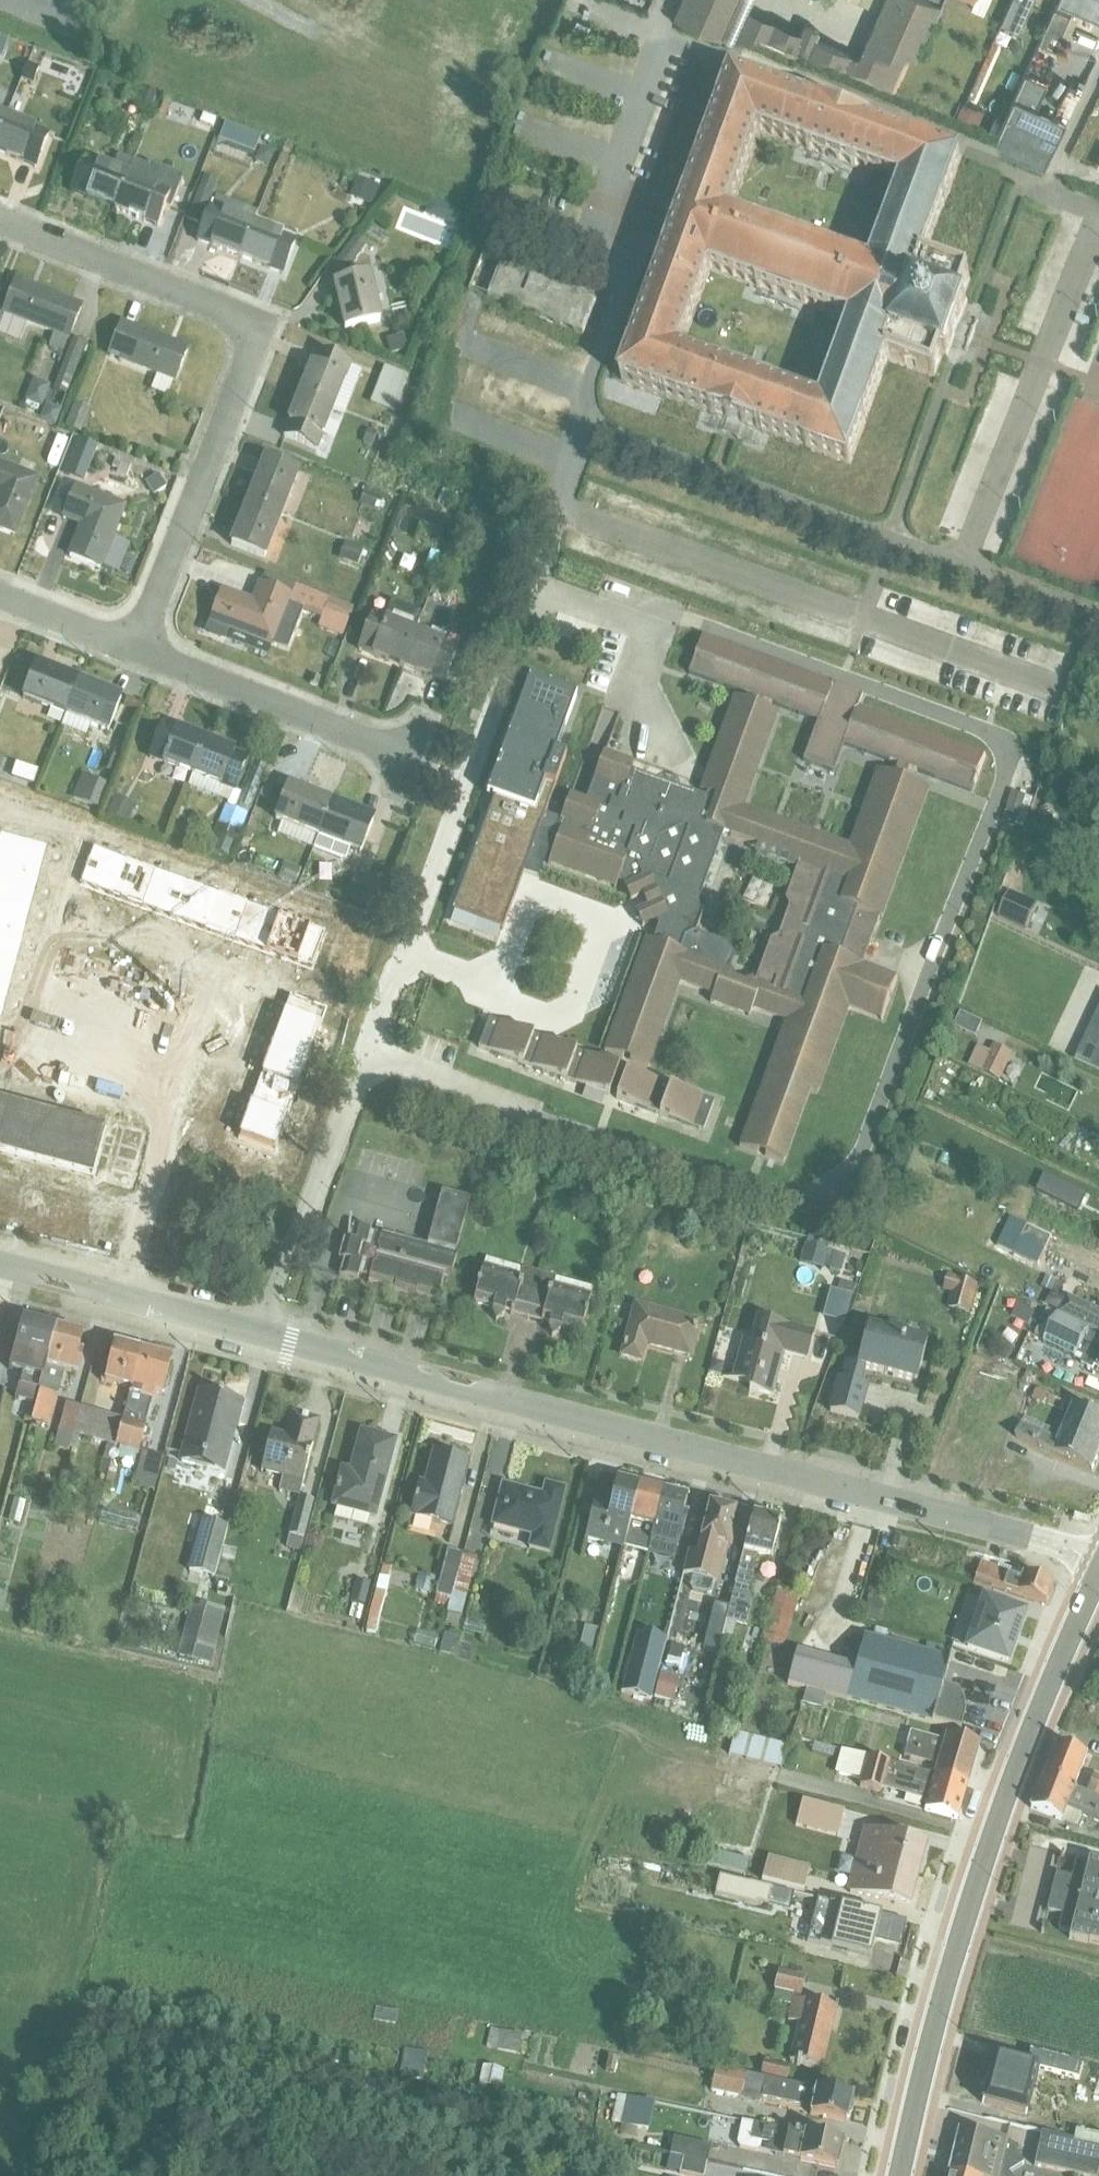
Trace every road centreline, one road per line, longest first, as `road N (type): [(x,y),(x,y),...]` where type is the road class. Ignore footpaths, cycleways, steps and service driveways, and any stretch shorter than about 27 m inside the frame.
road 1 (residential): [(1098,1560),(0,1265)]
road 2 (secondary): [(901,2175),(952,1952),(1006,1793),(1098,1571)]
road 3 (residential): [(0,222),(254,329),(136,644)]
road 4 (residential): [(136,644),(410,748)]
road 5 (residential): [(0,592),(136,644)]

